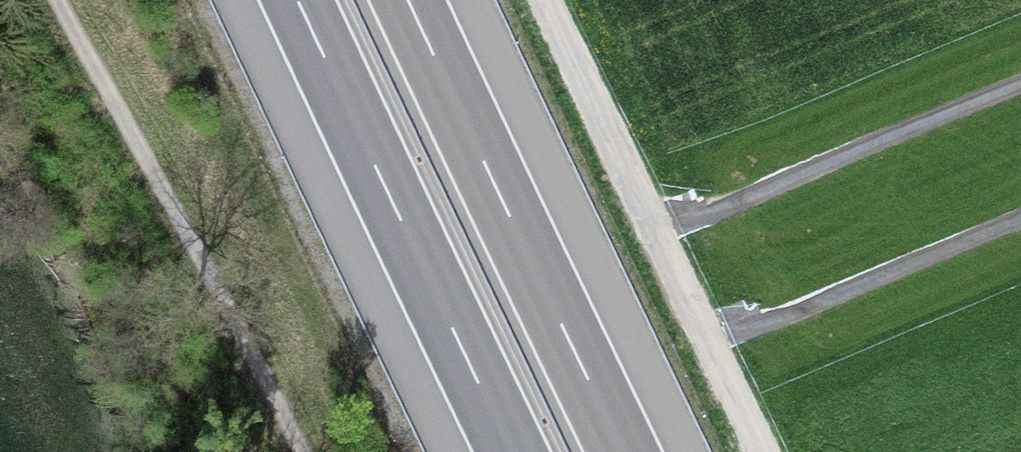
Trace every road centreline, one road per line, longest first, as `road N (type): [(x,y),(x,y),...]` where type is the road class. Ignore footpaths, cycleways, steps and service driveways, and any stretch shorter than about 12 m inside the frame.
road 1 (track): [(545,0),(764,451)]
road 2 (motorway): [(298,0),(513,451)]
road 3 (motorway): [(623,451),(408,0)]

